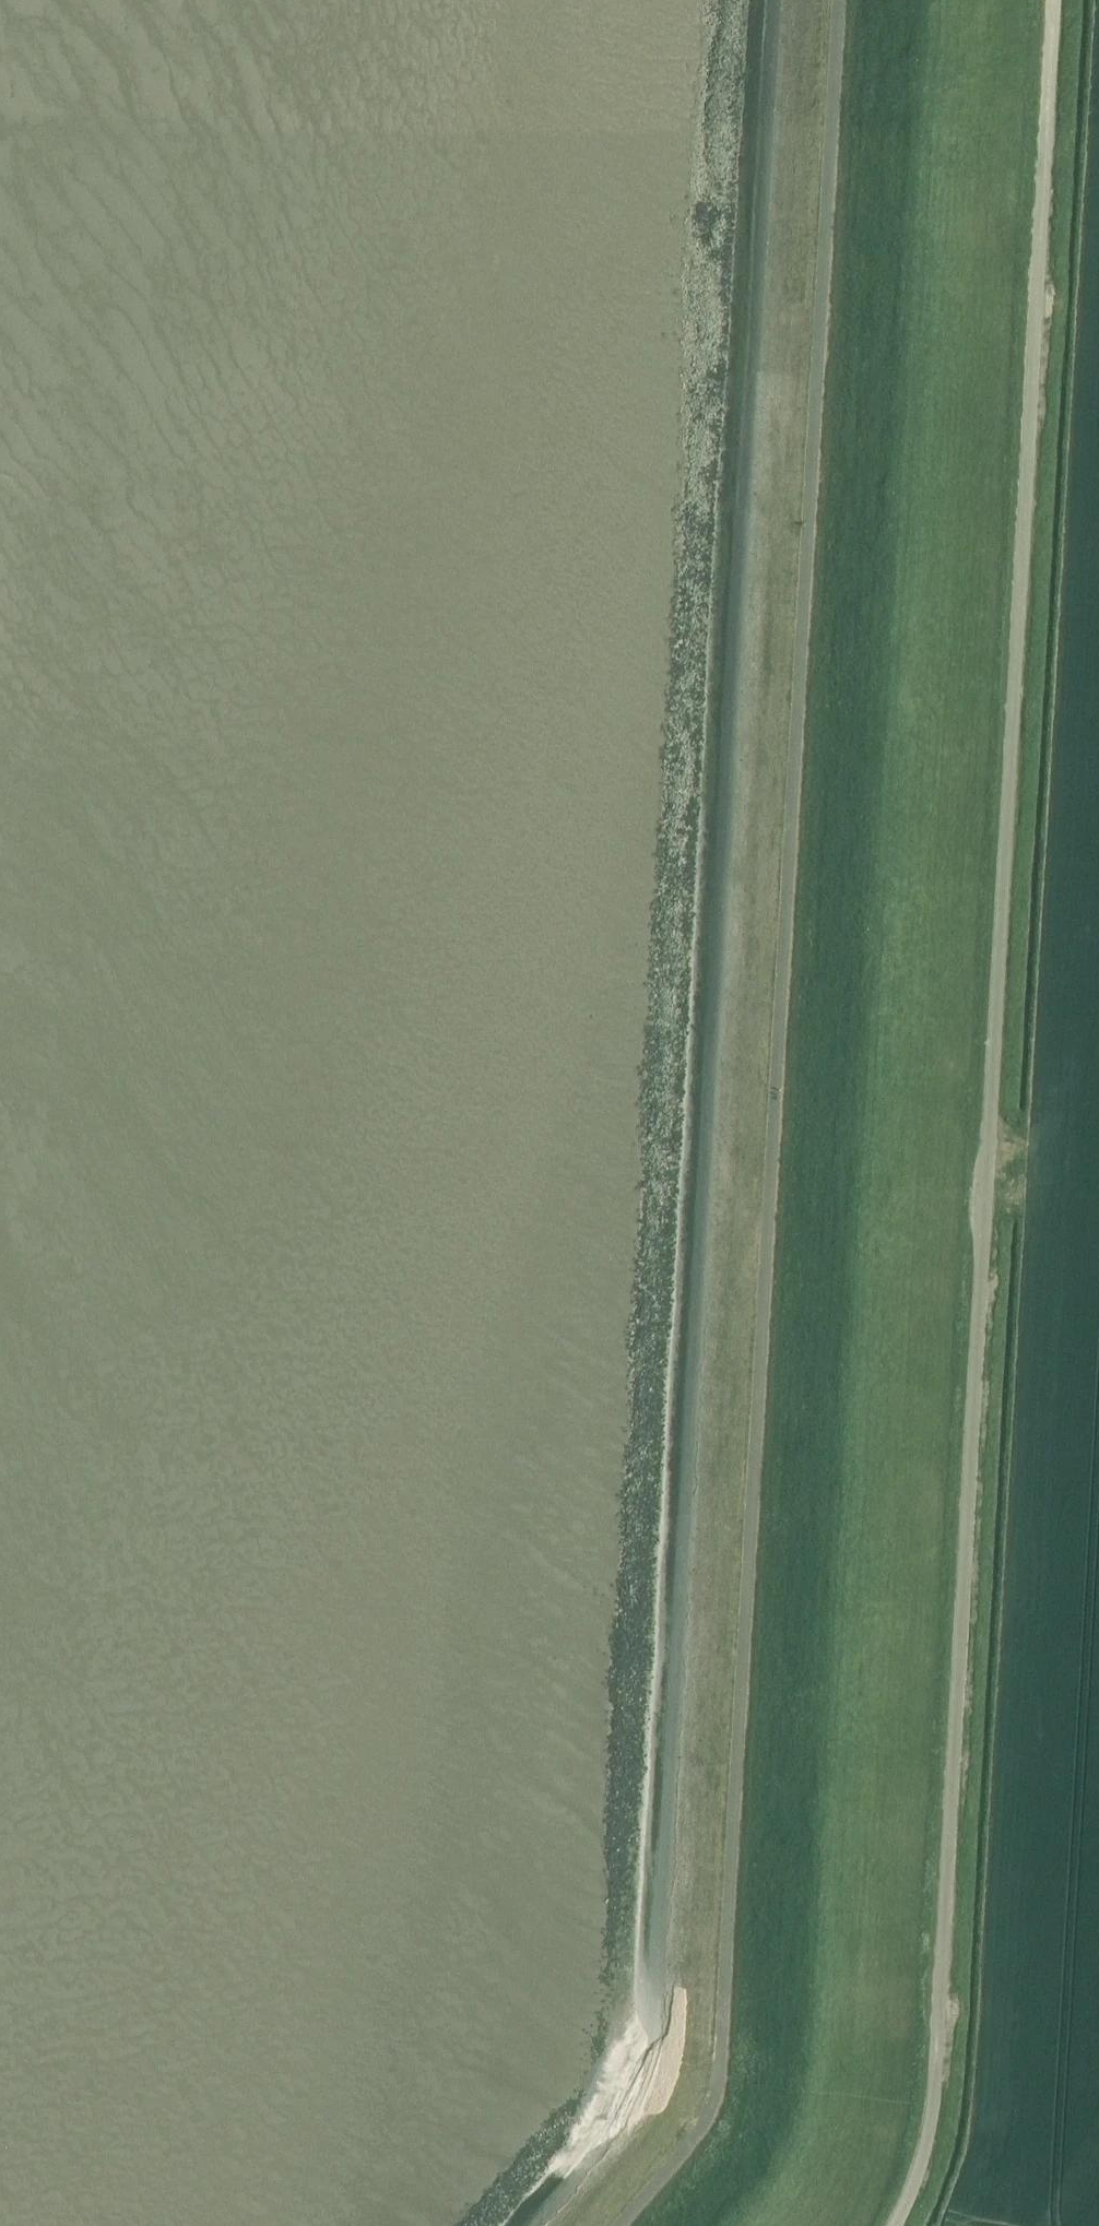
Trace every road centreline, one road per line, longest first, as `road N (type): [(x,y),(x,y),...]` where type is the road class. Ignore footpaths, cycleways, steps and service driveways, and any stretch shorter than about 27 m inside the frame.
road 1 (tertiary): [(894,2225),(928,2133),(937,2061),(1054,0)]

